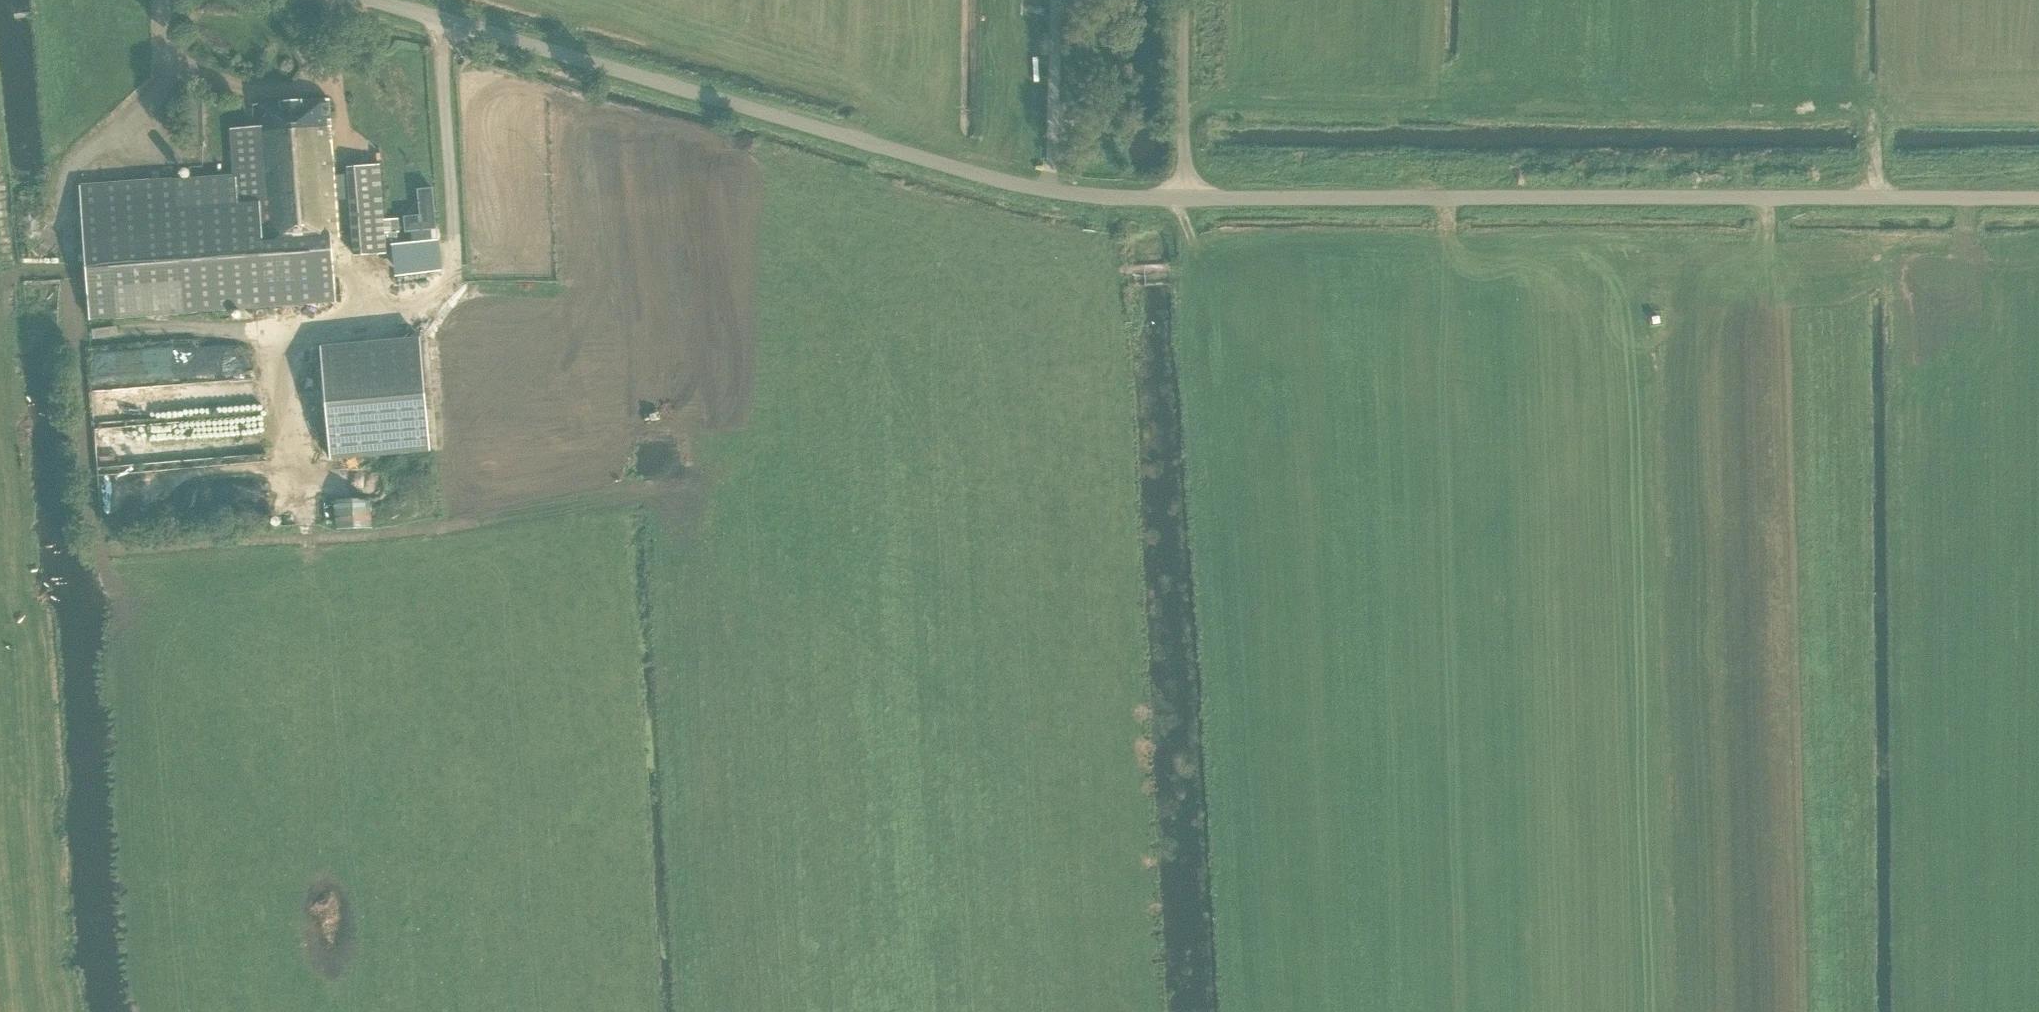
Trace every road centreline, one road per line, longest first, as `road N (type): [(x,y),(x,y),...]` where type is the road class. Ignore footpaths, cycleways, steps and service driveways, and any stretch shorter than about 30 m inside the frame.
road 1 (unclassified): [(2038,197),(1181,202),(1031,190),(363,0)]
road 2 (track): [(1181,202),(1181,0)]

